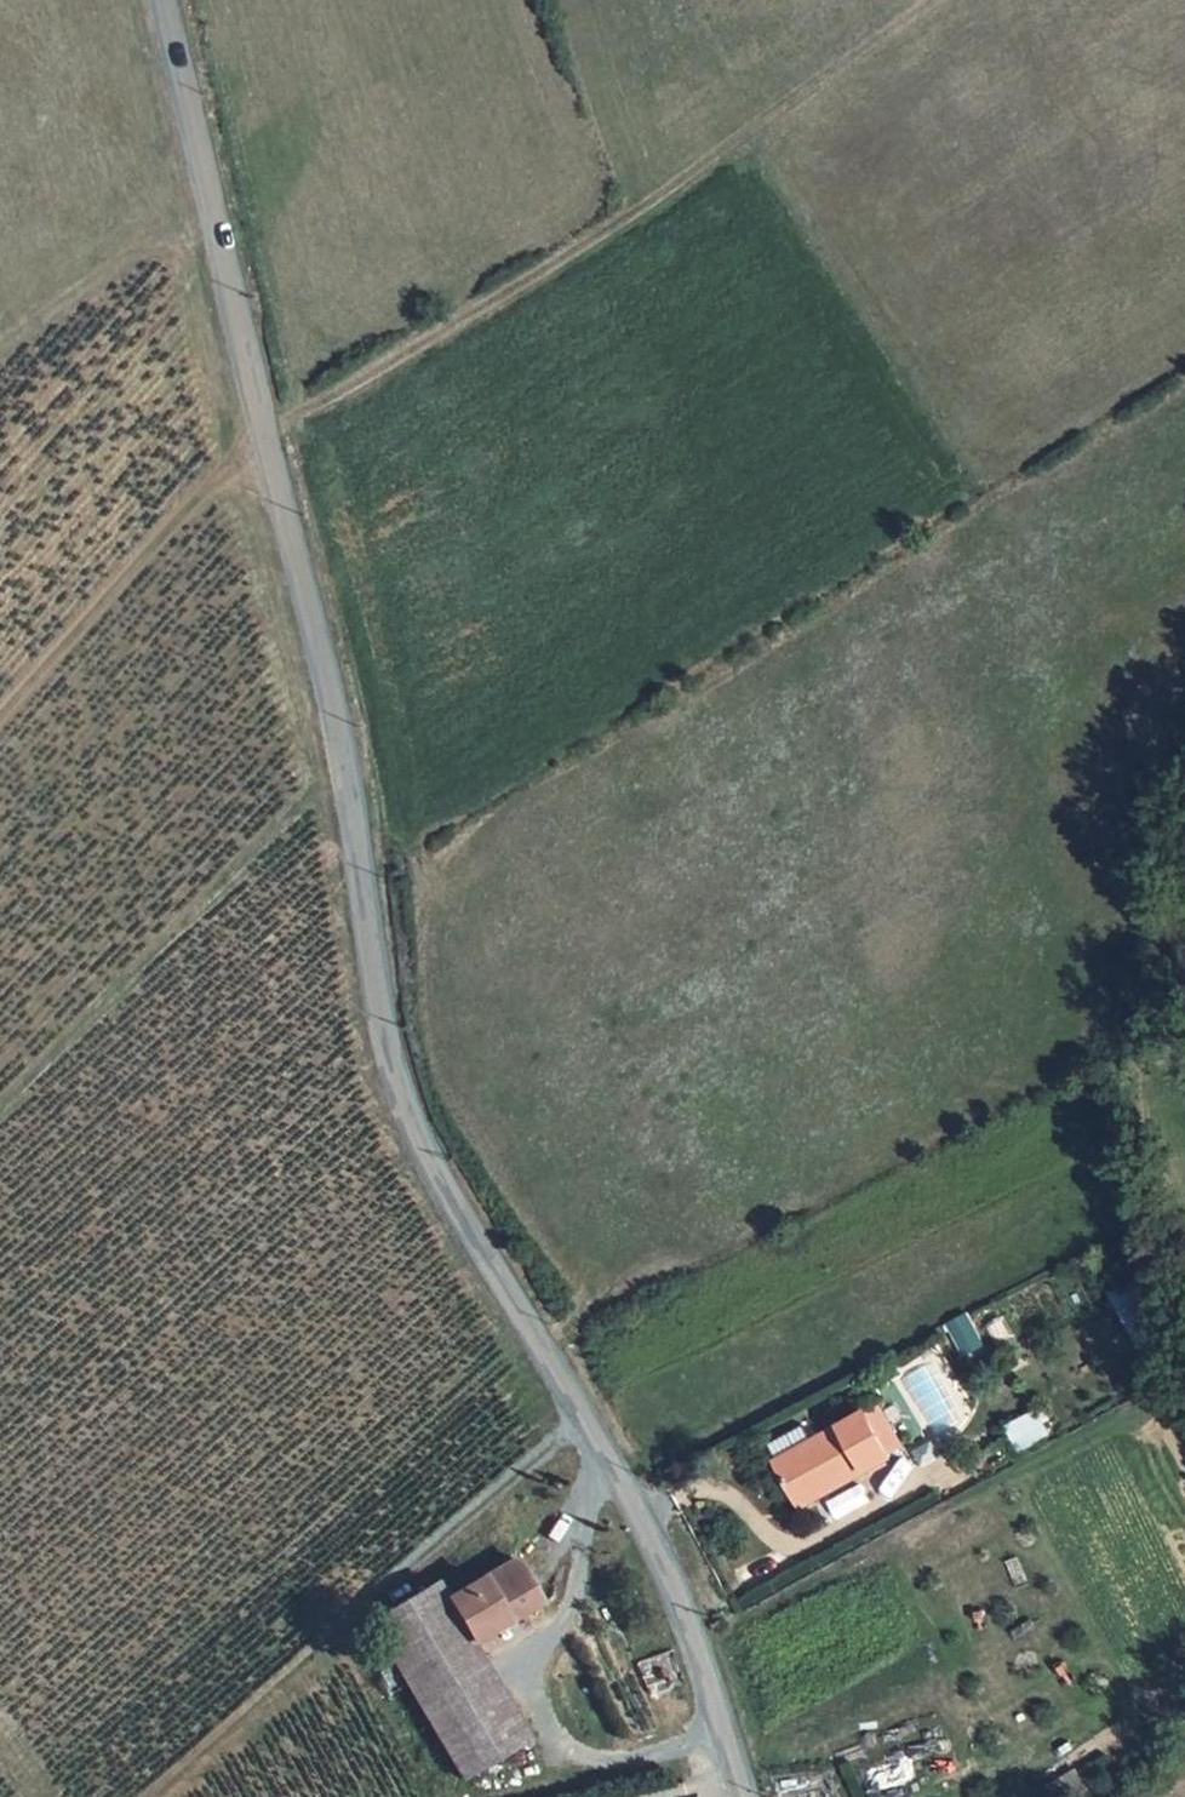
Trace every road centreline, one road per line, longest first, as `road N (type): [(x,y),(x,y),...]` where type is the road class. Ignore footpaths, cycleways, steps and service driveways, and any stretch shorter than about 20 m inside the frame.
road 1 (tertiary): [(749,1796),(685,1603),(609,1453),(449,1201),(409,1113),(384,1024),(355,811),(165,0)]
road 2 (track): [(265,424),(321,404),(640,212),(925,0)]

